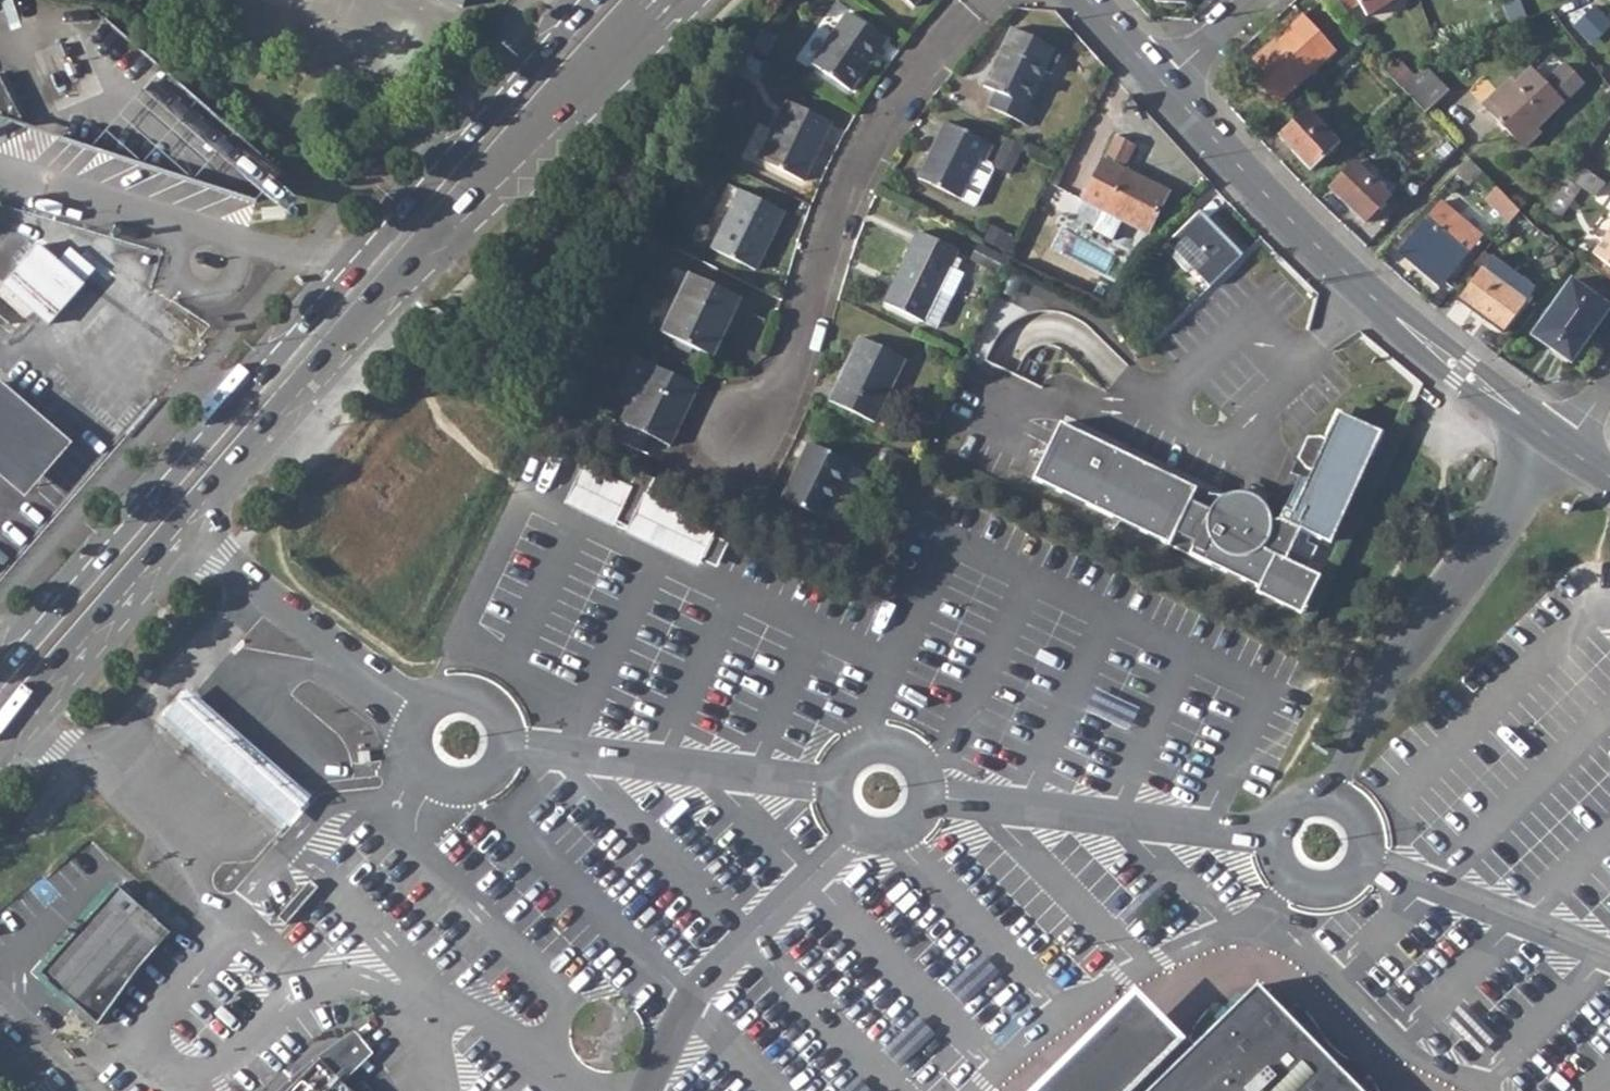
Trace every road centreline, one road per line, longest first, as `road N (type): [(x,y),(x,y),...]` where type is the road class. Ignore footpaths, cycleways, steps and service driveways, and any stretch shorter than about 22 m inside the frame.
road 1 (primary): [(0,743),(183,525),(654,0)]
road 2 (unclassified): [(1160,82),(1370,292),(1558,445)]
road 3 (primary): [(332,285),(0,679)]
road 4 (residential): [(974,0),(903,88),(853,188),(785,389),(736,435)]
road 5 (primary): [(581,0),(332,285)]
road 6 (residential): [(0,181),(183,229),(220,262)]
road 7 (residential): [(1160,82),(1254,0)]

